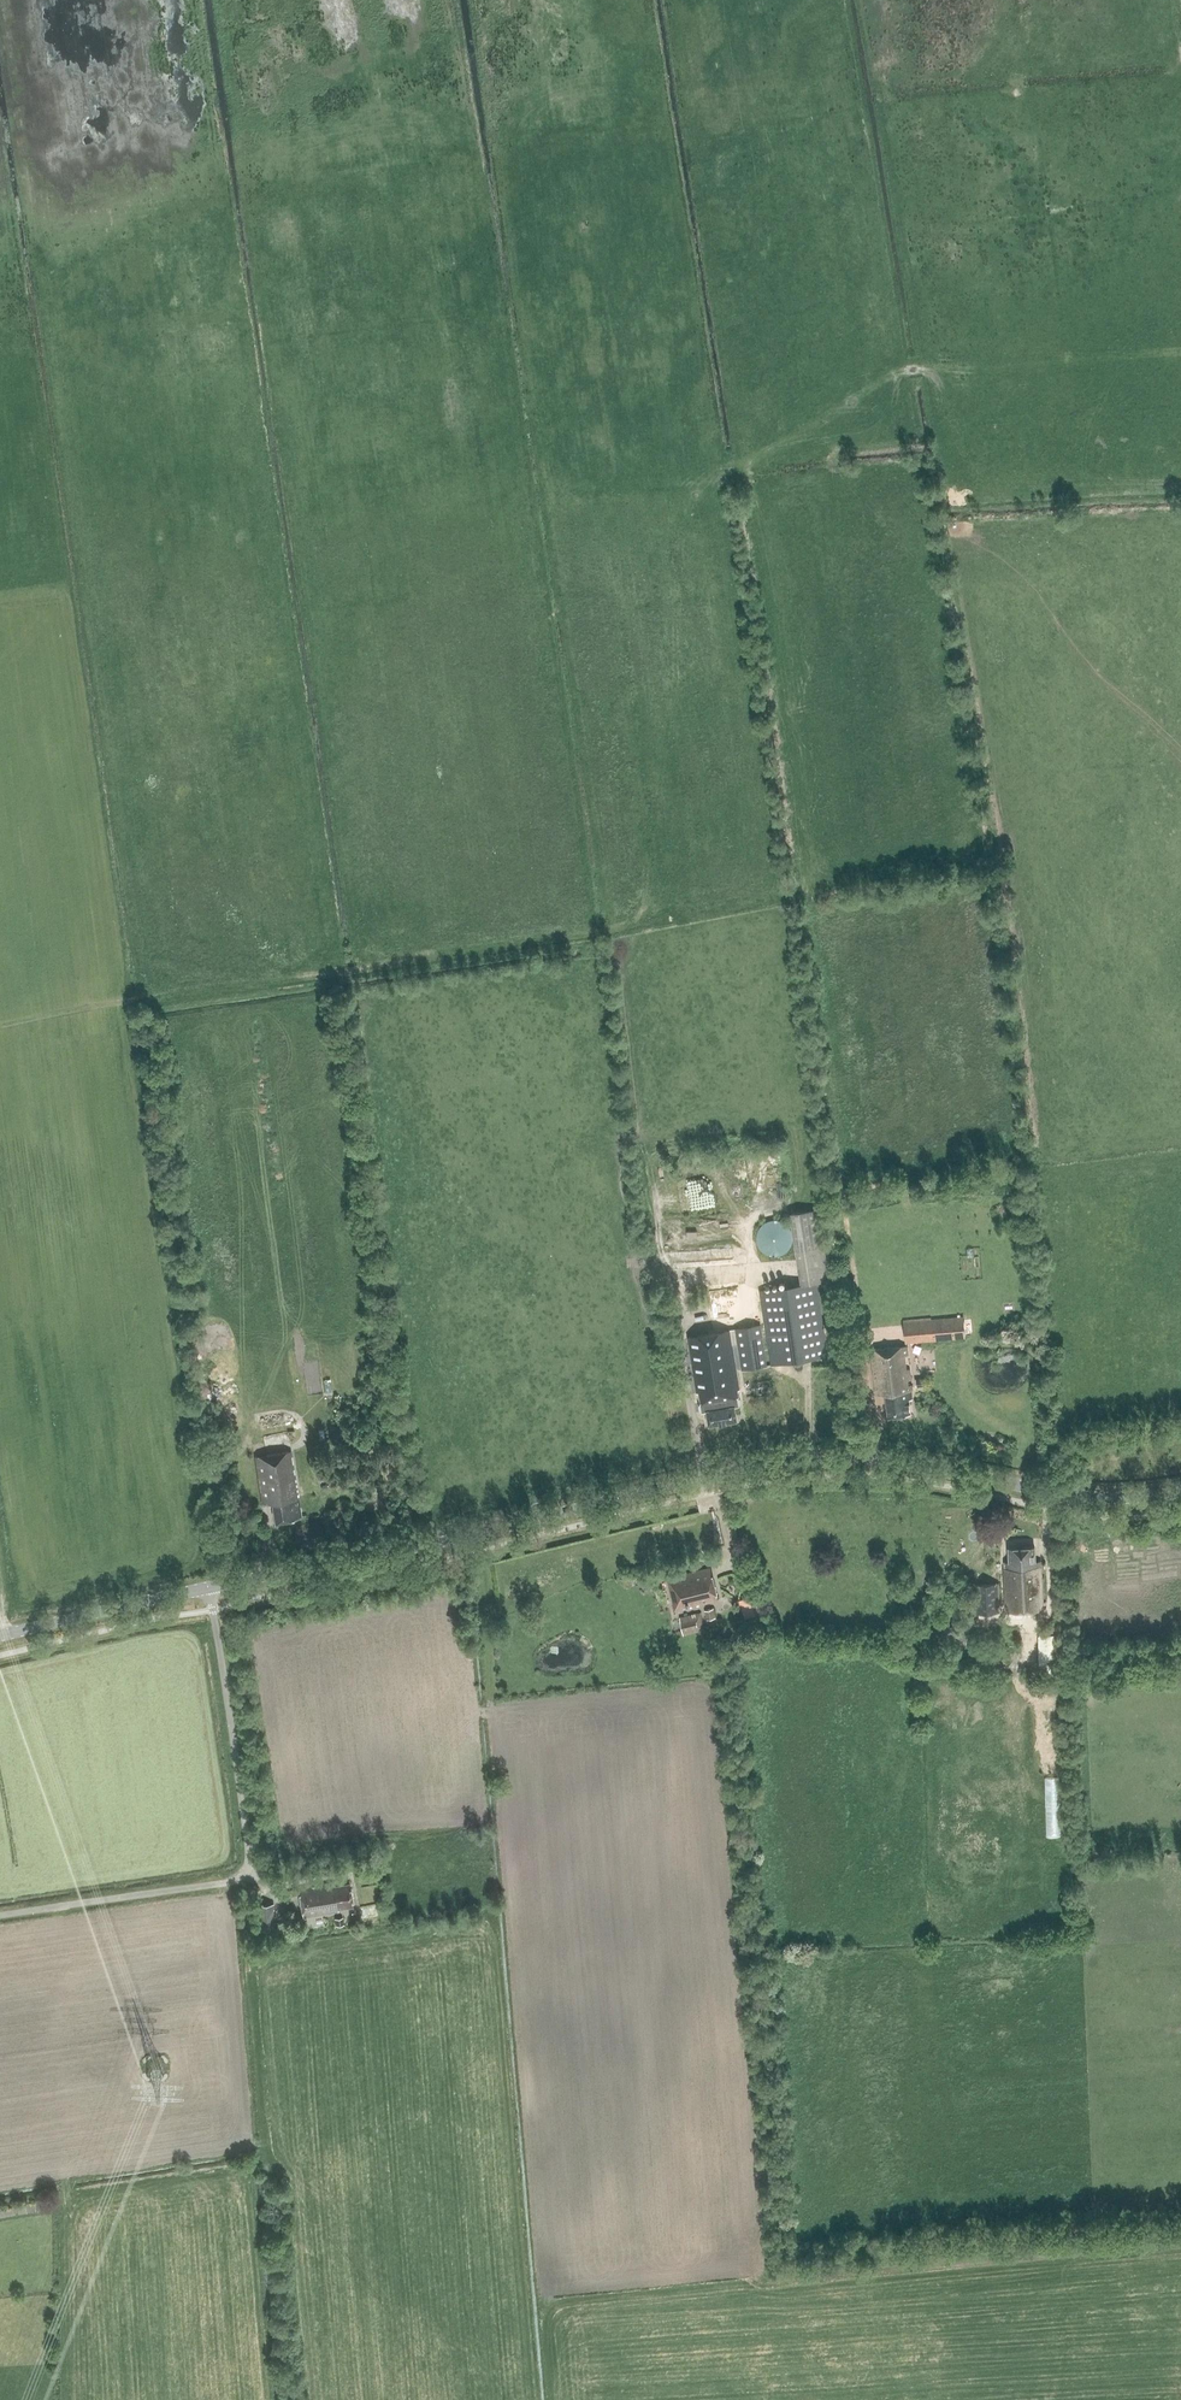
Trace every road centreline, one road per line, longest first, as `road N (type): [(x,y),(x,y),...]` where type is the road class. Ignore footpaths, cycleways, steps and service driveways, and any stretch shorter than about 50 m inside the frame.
road 1 (track): [(118,1003),(629,925),(642,906),(664,621),(696,508),(720,475),(896,368),(1180,348)]
road 2 (tertiary): [(210,1588),(792,1460),(895,1461),(1078,1497),(1180,1493)]
road 3 (unclassified): [(0,1916),(242,1877),(249,1857),(210,1588)]
road 4 (tertiary): [(0,1636),(210,1588)]

